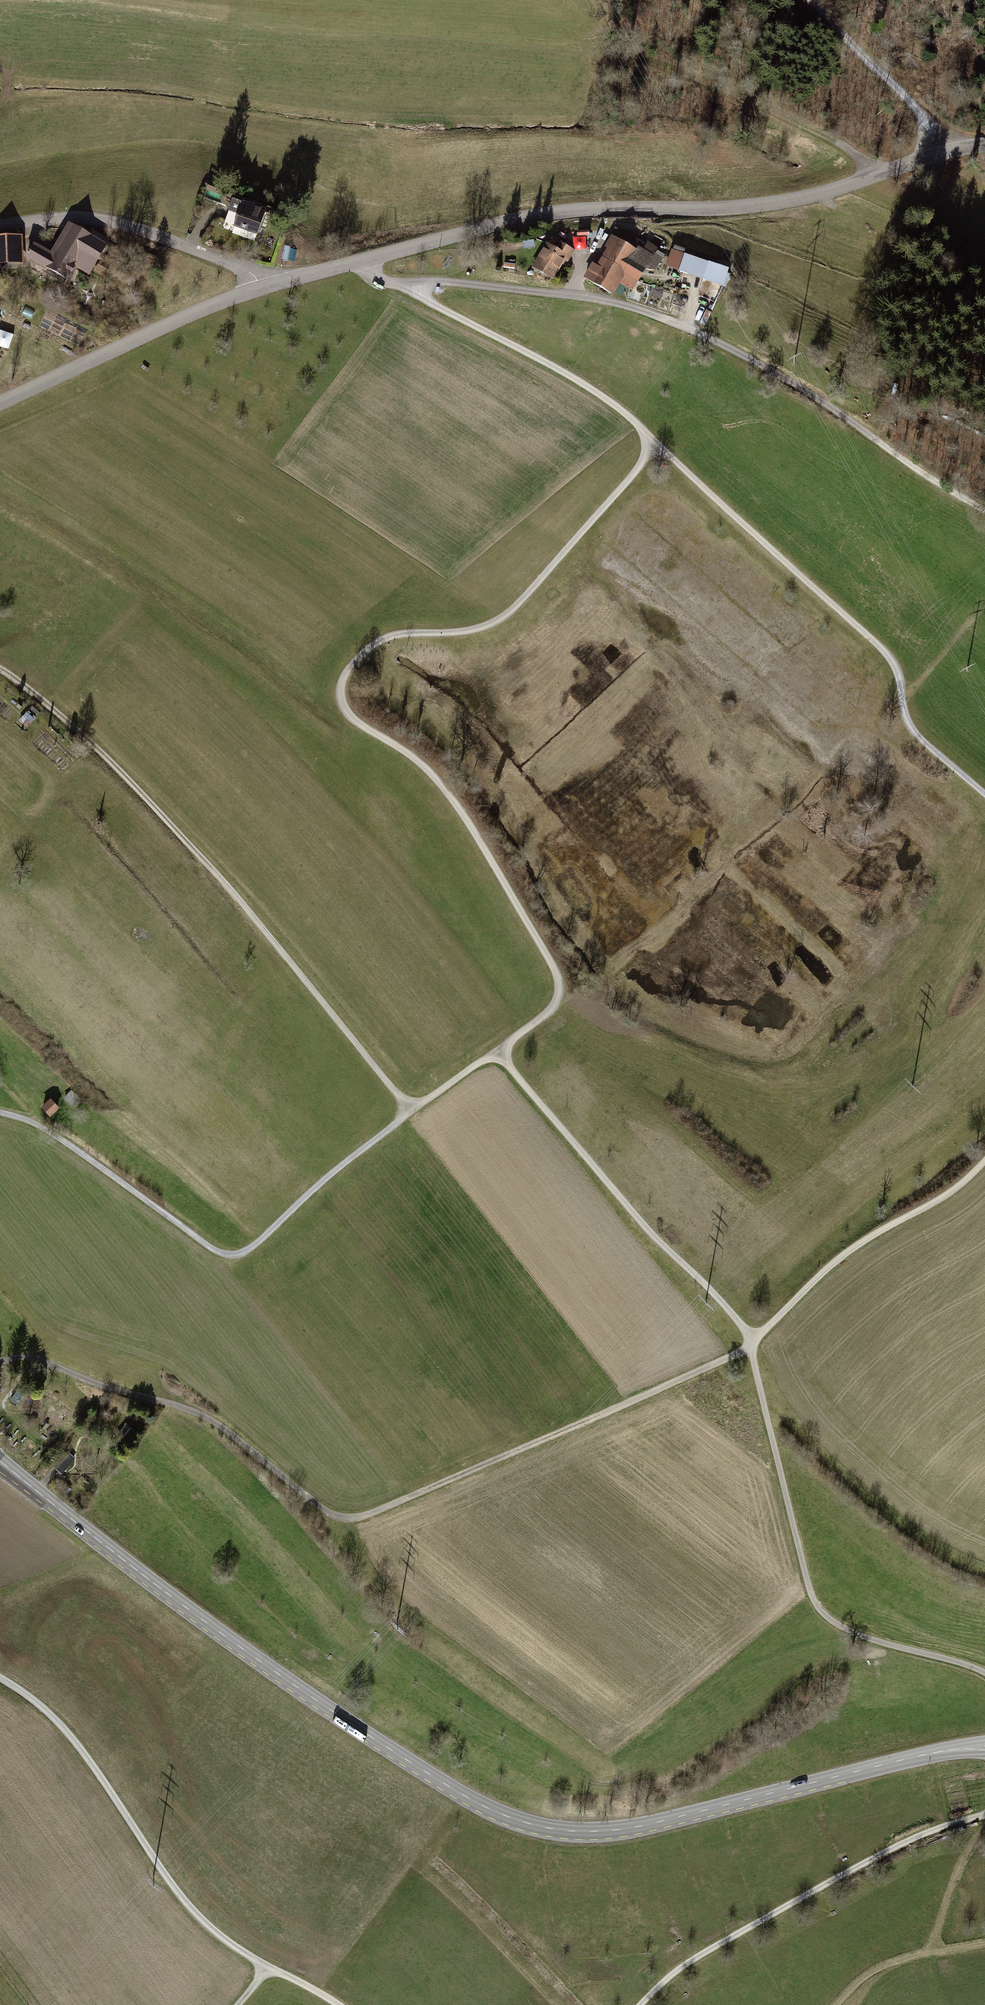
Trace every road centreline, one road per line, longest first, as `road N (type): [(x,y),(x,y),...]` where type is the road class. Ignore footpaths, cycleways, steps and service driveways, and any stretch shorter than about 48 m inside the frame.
road 1 (track): [(496,1051),(549,1012),(557,1000),(555,971),(437,781),(352,720),(340,692),(372,647),(389,638),(459,634),(499,621),(658,446),(883,649),(896,669),(910,726),(984,794)]
road 2 (tertiary): [(984,1747),(622,1829),(546,1827),(505,1816),(335,1713),(0,1458)]
road 3 (track): [(751,1344),(352,1518),(325,1511),(194,1411),(33,1357),(0,1363)]
road 4 (tertiary): [(984,145),(804,200),(556,213),(264,289)]
road 5 (track): [(411,1110),(206,865),(92,744),(0,670)]
road 6 (track): [(411,1110),(256,1246),(234,1256),(210,1250),(42,1128),(0,1114)]
road 7 (track): [(984,1673),(843,1628),(807,1593),(751,1344)]
road 8 (track): [(0,1681),(62,1725),(176,1891),(217,1934),(268,1968)]
road 9 (track): [(642,2004),(688,1962),(836,1879),(984,1815)]
road 10 (track): [(751,1344),(496,1051)]
road 11 (track): [(658,446),(597,392),(408,282),(377,278),(361,262)]
road 12 (track): [(689,330),(799,386),(984,511)]
road 13 (track): [(408,282),(571,298),(689,330),(695,291)]
road 14 (track): [(984,1160),(948,1194),(831,1264),(751,1344)]
road 15 (tertiary): [(264,289),(0,405)]
road 16 (residential): [(264,289),(243,269),(128,227),(95,220),(0,228)]
road 17 (track): [(629,55),(848,152),(870,179)]
road 18 (track): [(806,0),(917,112),(937,157)]
road 19 (track): [(835,2004),(866,1975),(898,1960),(984,1944)]
road 20 (track): [(930,1955),(959,1867),(984,1826)]

